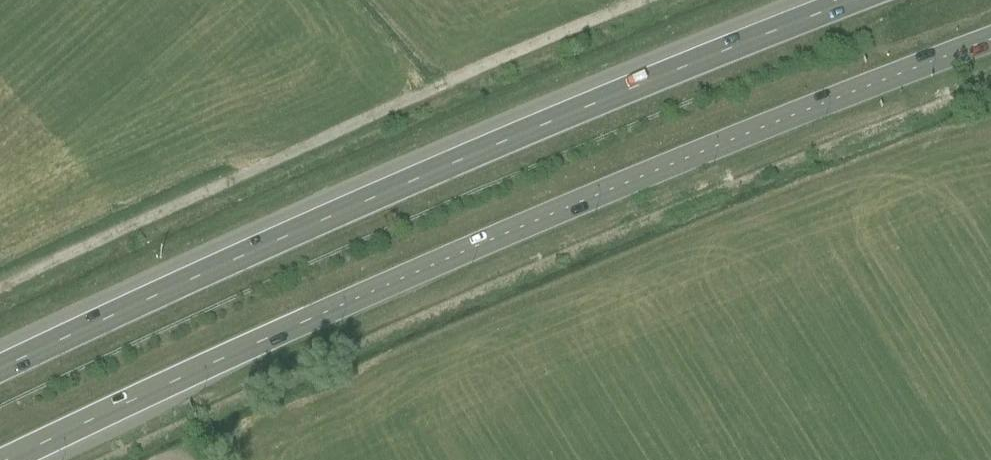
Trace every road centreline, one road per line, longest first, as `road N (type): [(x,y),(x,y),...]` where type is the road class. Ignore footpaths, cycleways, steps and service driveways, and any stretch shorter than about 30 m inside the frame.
road 1 (trunk): [(16,459),(510,233),(990,41)]
road 2 (trunk): [(856,0),(472,155),(0,371)]

